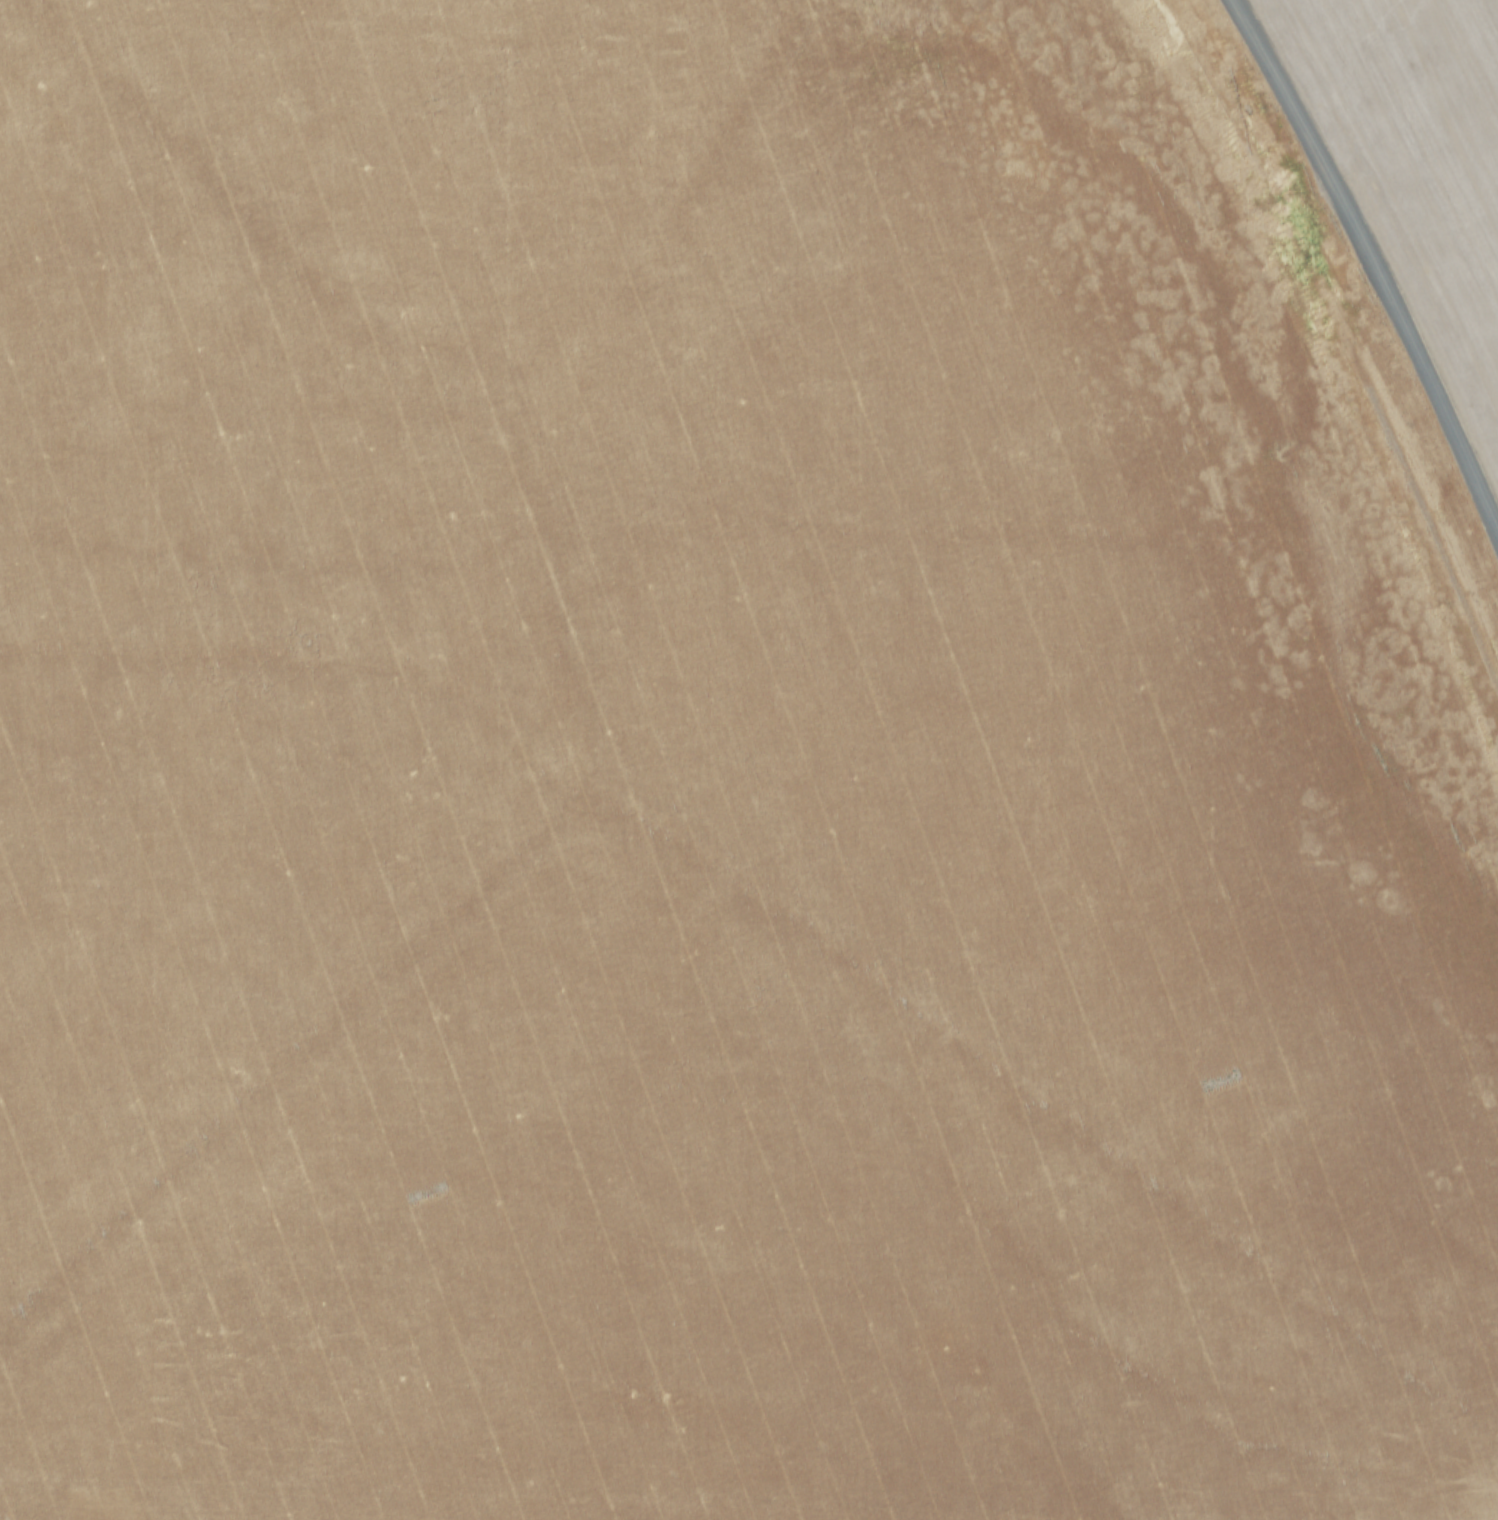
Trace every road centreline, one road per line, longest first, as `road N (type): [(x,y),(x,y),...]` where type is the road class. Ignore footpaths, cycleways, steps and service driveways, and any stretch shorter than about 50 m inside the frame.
road 1 (residential): [(1497,544),(1365,248),(1230,0)]

